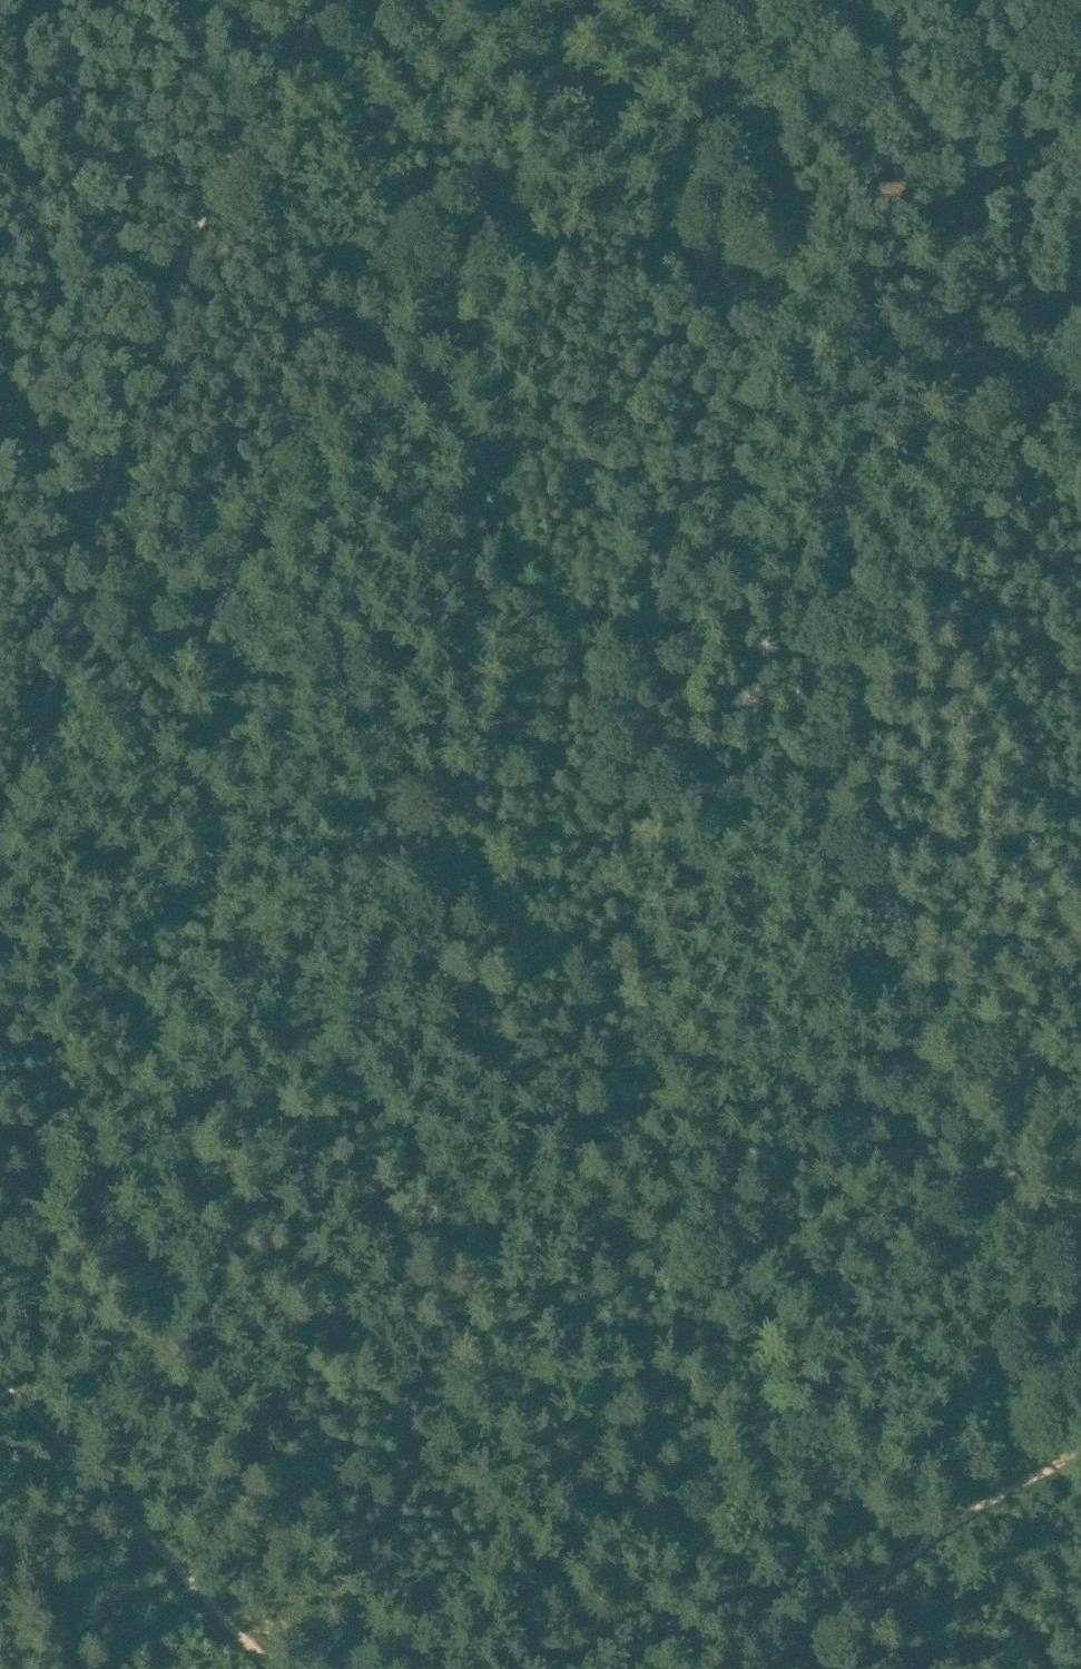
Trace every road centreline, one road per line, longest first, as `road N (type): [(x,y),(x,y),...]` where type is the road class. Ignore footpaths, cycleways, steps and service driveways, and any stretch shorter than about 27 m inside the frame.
road 1 (track): [(733,1668),(1080,1443)]

